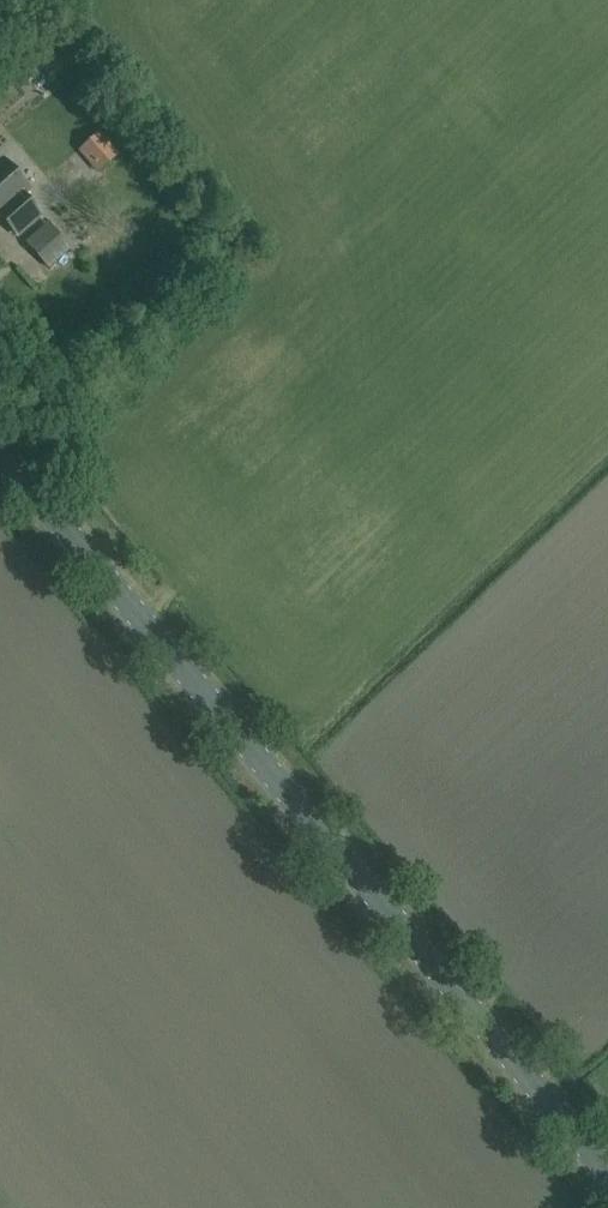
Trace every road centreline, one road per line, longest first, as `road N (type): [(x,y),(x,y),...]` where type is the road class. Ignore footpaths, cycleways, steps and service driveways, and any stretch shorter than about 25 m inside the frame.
road 1 (tertiary): [(607,1183),(0,456)]

